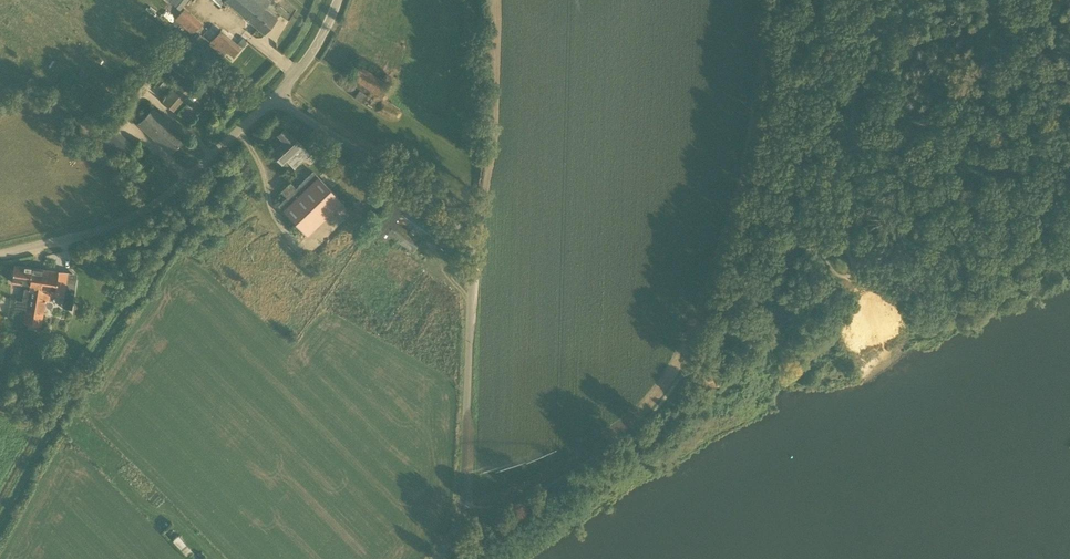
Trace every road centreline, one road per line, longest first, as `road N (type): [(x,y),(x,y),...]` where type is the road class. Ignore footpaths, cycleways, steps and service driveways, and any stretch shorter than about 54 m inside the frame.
road 1 (unclassified): [(434,558),(464,507),(466,223),(449,200),(277,95)]
road 2 (unclassified): [(0,254),(138,214),(277,95)]
road 3 (track): [(1058,0),(920,125),(885,140),(853,135)]
road 4 (track): [(853,135),(855,0)]

